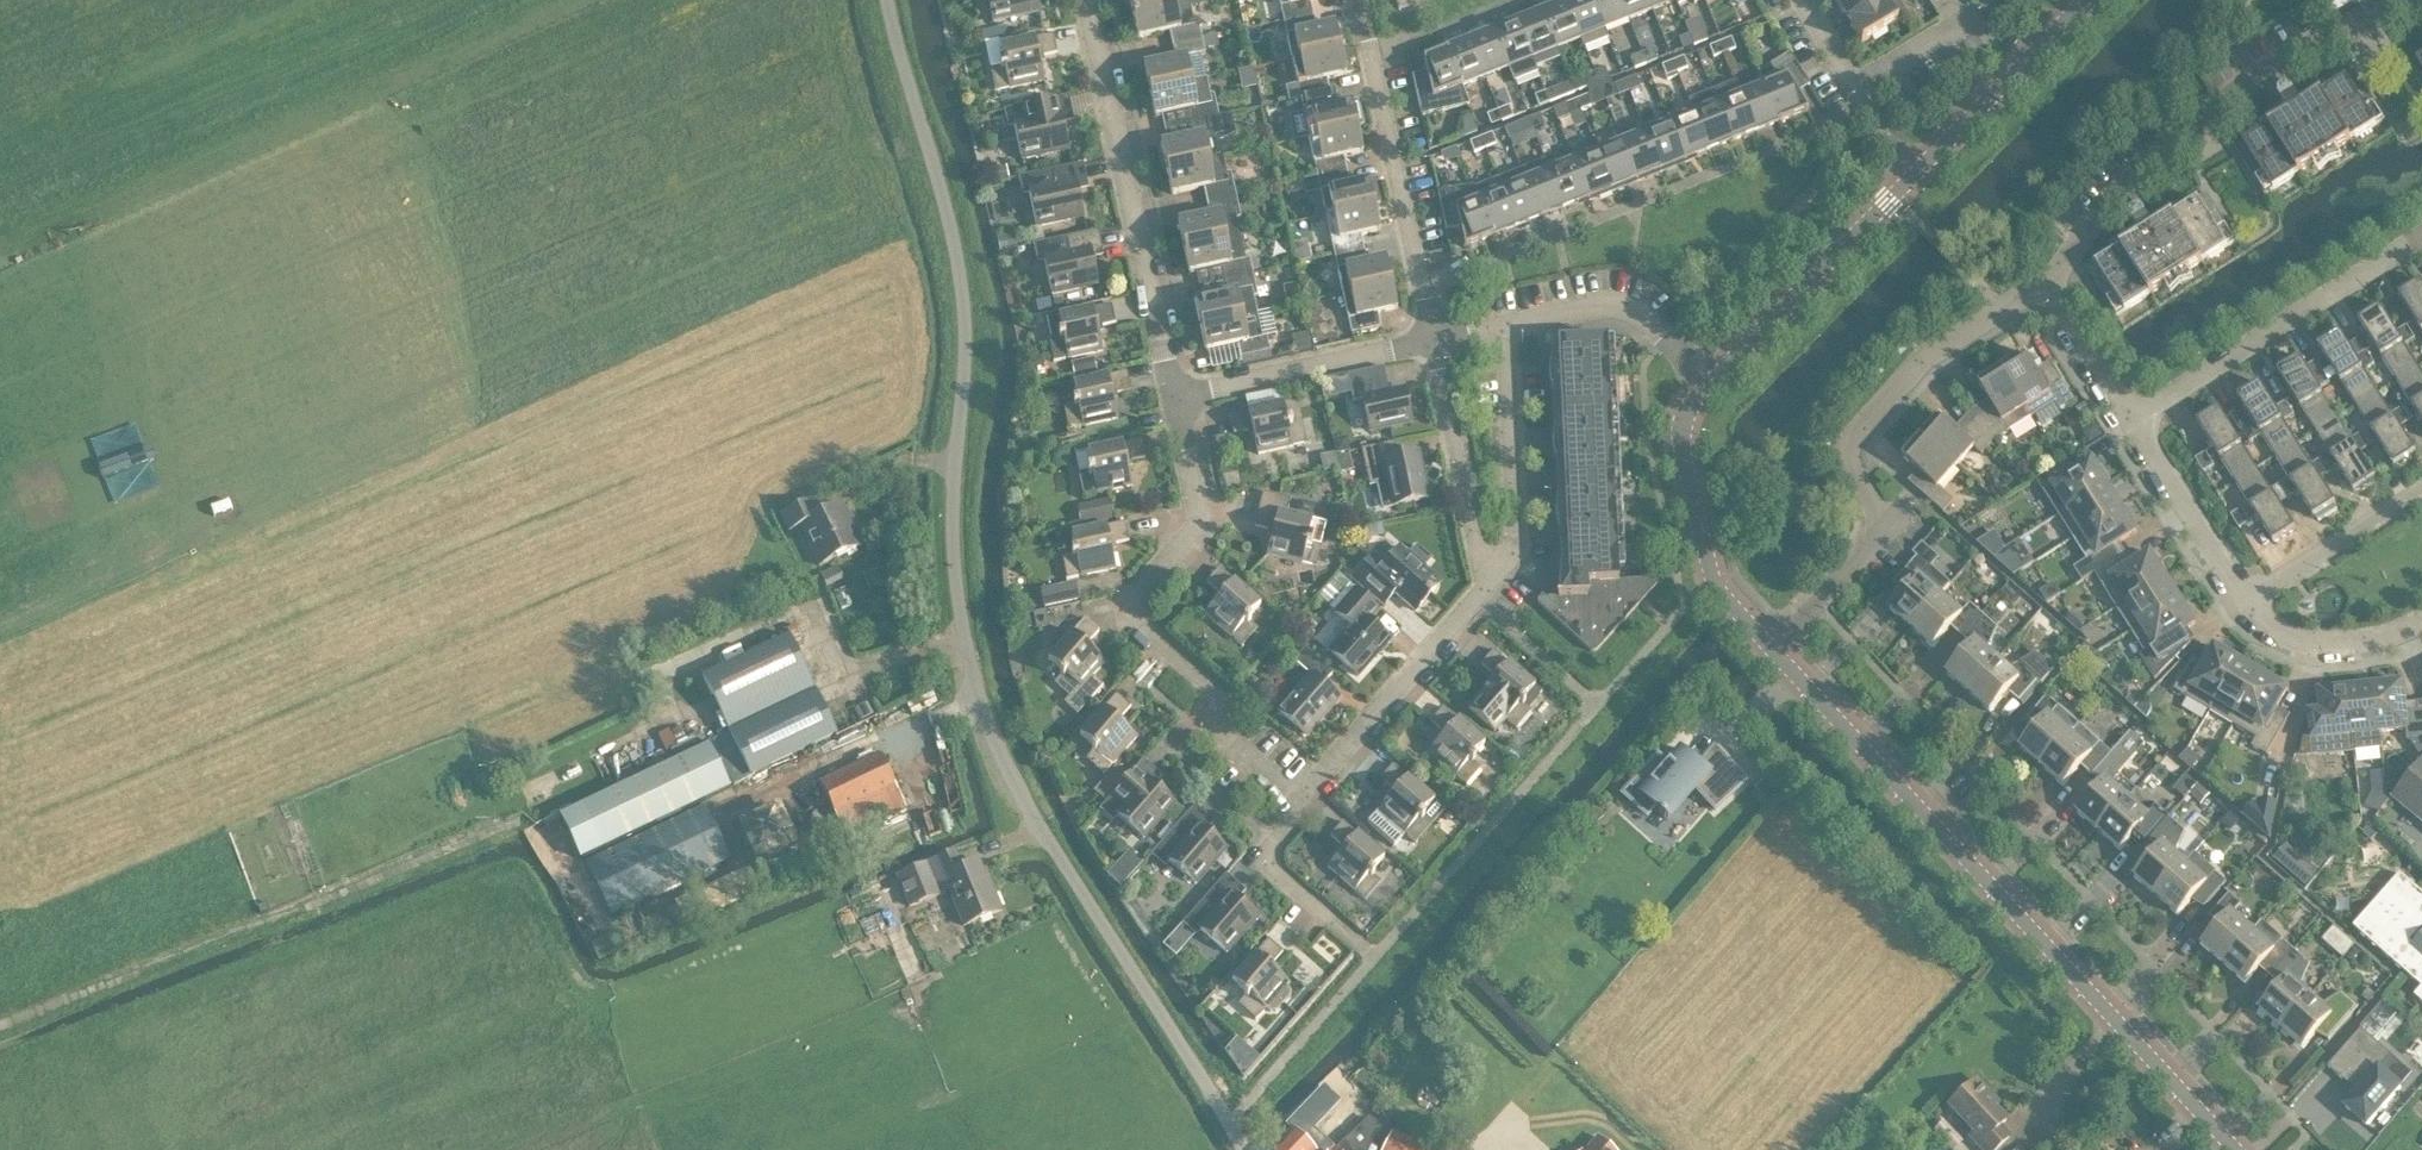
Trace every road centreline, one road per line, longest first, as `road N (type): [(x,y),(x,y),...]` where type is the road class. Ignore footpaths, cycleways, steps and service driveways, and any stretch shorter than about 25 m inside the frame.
road 1 (unclassified): [(1247,1149),(1036,825),(973,694),(951,511),(964,325),(959,274),(887,0)]
road 2 (tertiary): [(2236,1149),(1777,651)]
road 3 (track): [(0,1022),(522,817)]
road 4 (residential): [(1296,798),(1222,740),(1215,687),(1141,621),(1134,600),(1198,512),(1174,397)]
road 5 (residential): [(2044,282),(2112,197),(2196,118),(2283,59),(2407,0)]
road 6 (residential): [(1174,397),(1086,0)]
road 7 (residential): [(1433,340),(1358,0)]
road 8 (residential): [(1886,522),(1850,462),(1859,424),(1928,351),(2044,282)]
road 9 (residential): [(2136,420),(2421,237)]
road 10 (tertiary): [(1777,651),(1720,590),(1705,556),(1680,428),(1708,380)]
road 11 (residential): [(1296,798),(1497,581)]
road 12 (tertiary): [(1708,380),(1910,179)]
road 13 (residential): [(1174,397),(1433,340)]
road 14 (residential): [(1497,581),(1516,513),(1506,323)]
road 15 (residential): [(1497,581),(1473,526),(1433,340)]
road 16 (tertiary): [(1910,179),(2082,0)]
road 17 (track): [(499,826),(502,798),(515,777),(661,705),(656,676)]
road 18 (residential): [(1708,380),(1624,305),(1506,323)]
road 19 (residential): [(2247,601),(2136,420)]
road 20 (residential): [(1910,179),(1802,0)]
road 21 (residential): [(2247,601),(2421,488)]
road 22 (residential): [(1358,943),(1271,867),(1268,852),(1296,798)]
road 23 (residential): [(2247,601),(2268,623),(2313,639),(2421,617)]
road 24 (residential): [(1777,651),(1886,522)]
road 25 (residential): [(2136,420),(2044,282)]

